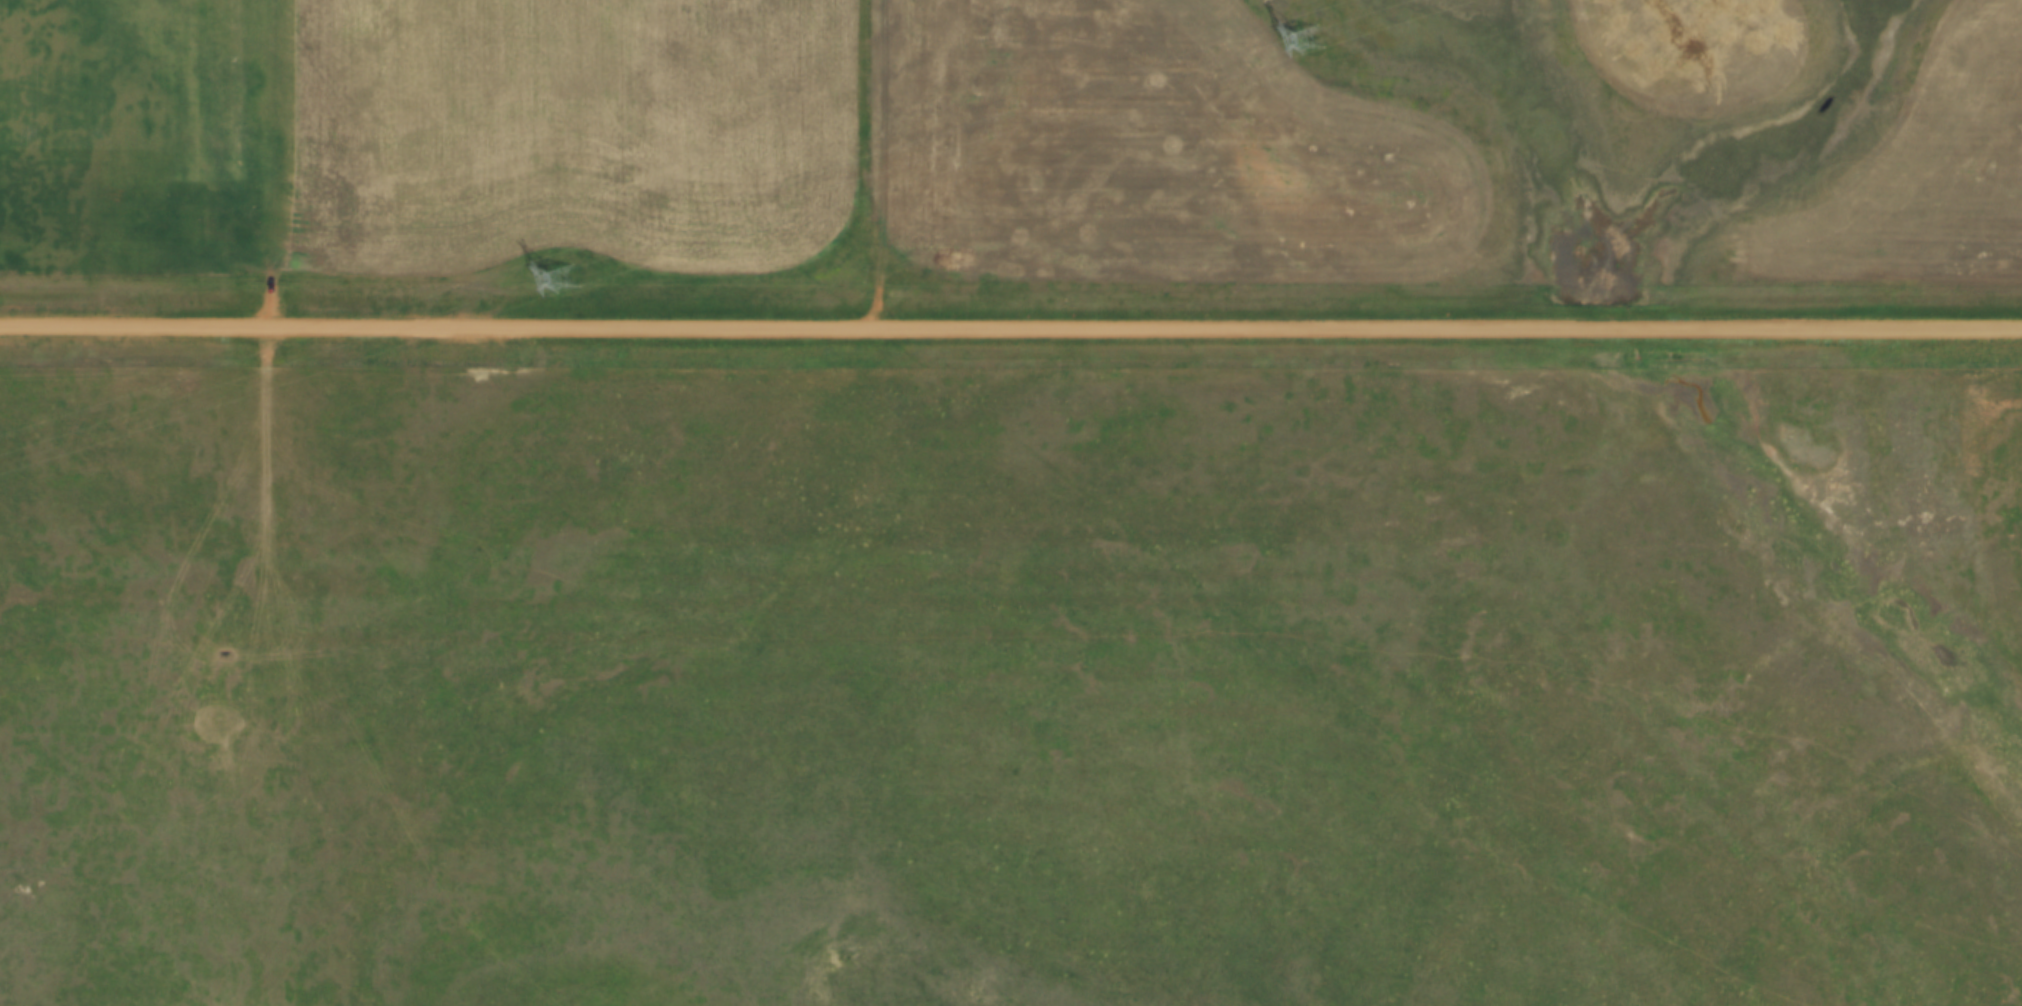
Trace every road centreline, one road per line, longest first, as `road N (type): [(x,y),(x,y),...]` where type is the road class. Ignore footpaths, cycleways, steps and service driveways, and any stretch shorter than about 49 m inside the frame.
road 1 (residential): [(0,326),(2021,333)]

